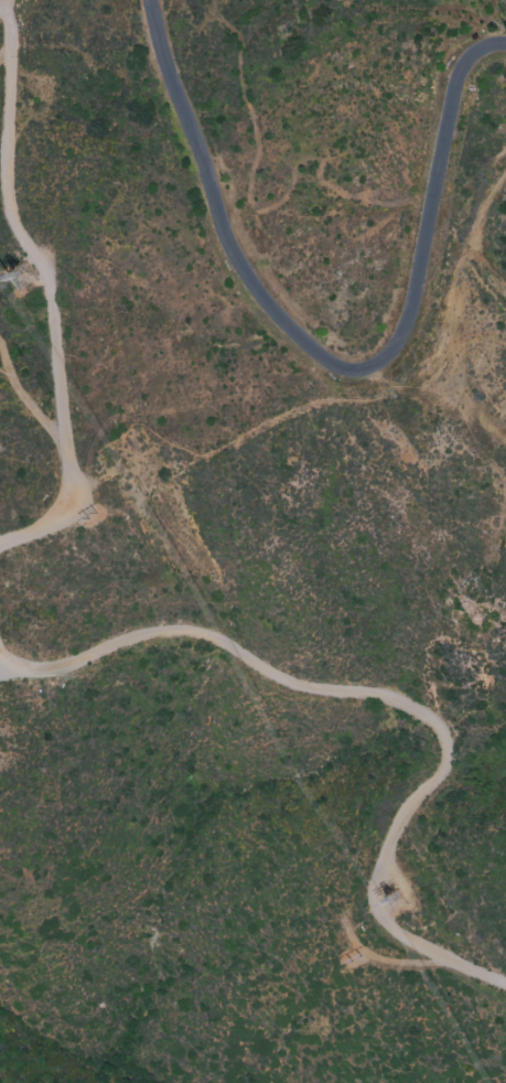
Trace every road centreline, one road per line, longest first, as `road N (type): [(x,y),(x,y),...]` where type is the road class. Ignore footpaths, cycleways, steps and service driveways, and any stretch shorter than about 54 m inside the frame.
road 1 (residential): [(505,47),(475,54),(457,75),(410,315),(395,341),(347,364),(305,344),(244,260),(155,0)]
road 2 (track): [(77,490),(0,349)]

